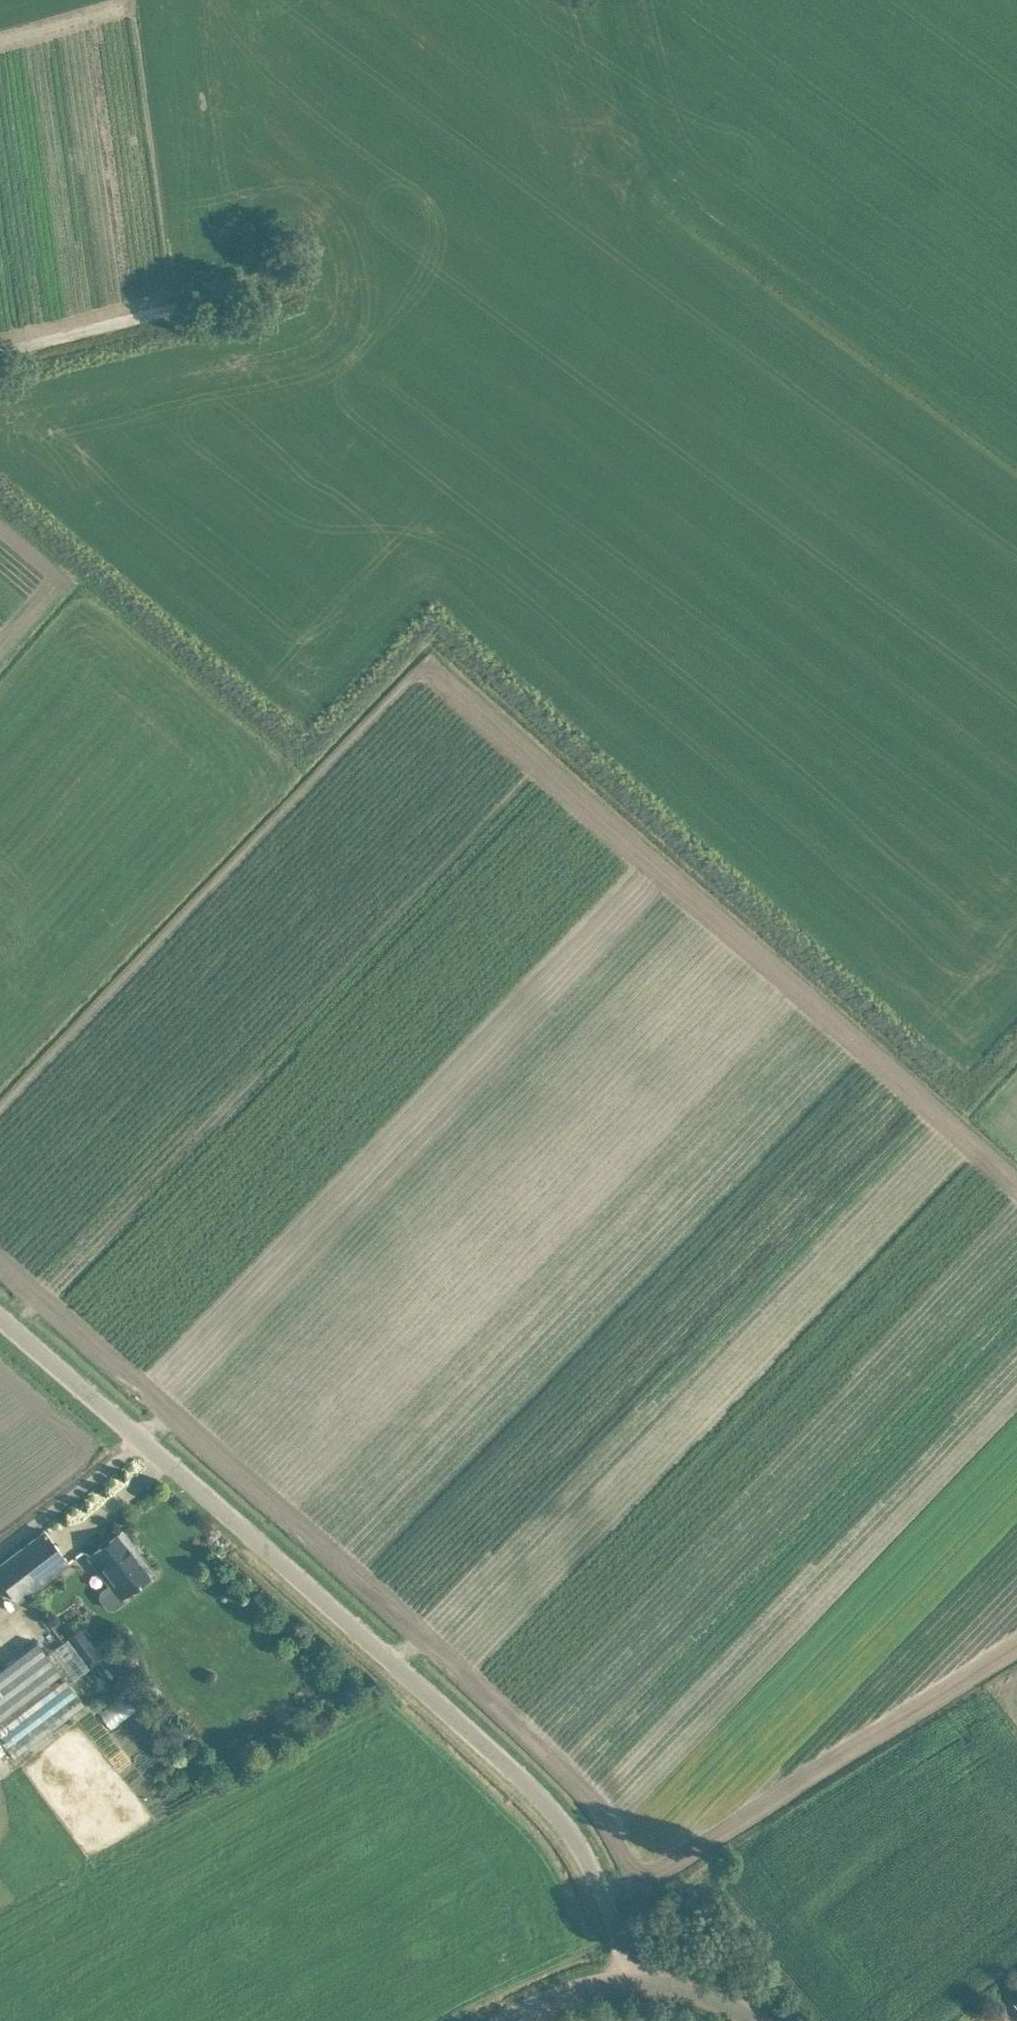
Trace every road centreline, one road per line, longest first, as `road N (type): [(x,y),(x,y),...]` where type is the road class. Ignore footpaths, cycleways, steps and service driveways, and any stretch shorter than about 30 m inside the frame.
road 1 (unclassified): [(632,1982),(591,1874),(553,1807),(281,1546),(0,1313)]
road 2 (tertiary): [(504,2020),(576,1991),(632,1982)]
road 3 (tertiary): [(753,2020),(698,1991),(632,1982)]

